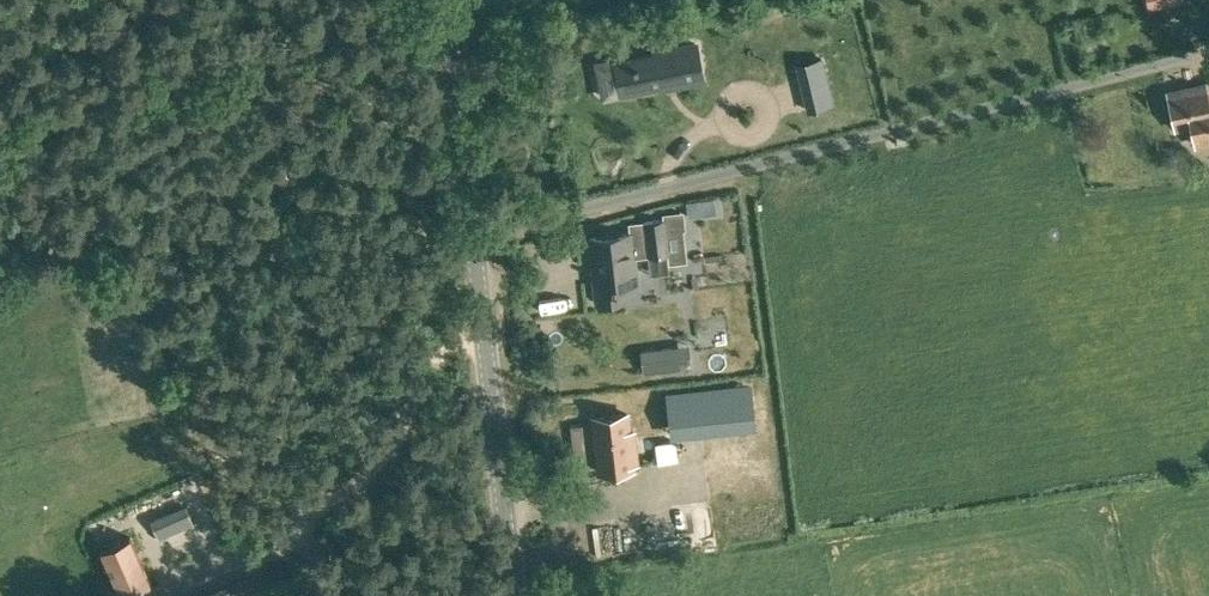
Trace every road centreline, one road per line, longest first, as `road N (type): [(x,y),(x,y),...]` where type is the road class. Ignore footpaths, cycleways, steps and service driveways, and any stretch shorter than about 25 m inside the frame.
road 1 (unclassified): [(477,239),(1208,41)]
road 2 (tertiary): [(519,595),(477,239)]
road 3 (tertiary): [(477,239),(448,0)]

